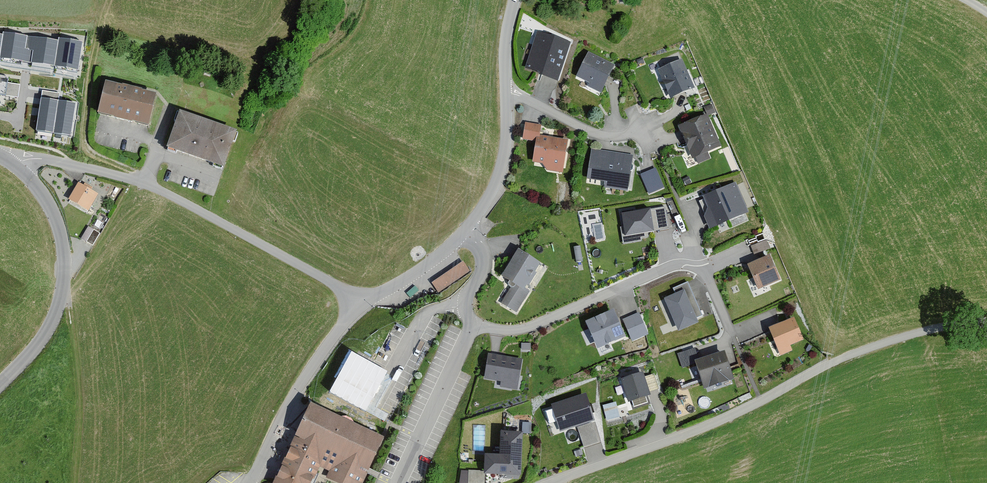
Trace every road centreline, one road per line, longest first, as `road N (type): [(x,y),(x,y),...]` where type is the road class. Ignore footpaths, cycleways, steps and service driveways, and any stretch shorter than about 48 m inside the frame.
road 1 (unclassified): [(986,322),(867,349),(727,418),(551,482)]
road 2 (unclassified): [(17,167),(48,160),(145,185),(362,305)]
road 3 (residential): [(695,258),(526,328),(491,329),(464,312),(483,261),(465,232)]
road 4 (tertiary): [(17,167),(55,214),(64,280),(46,333),(0,383)]
road 5 (unclassified): [(250,482),(322,353),(362,305)]
road 6 (residential): [(508,95),(607,142),(640,136),(654,146)]
road 7 (unclassified): [(465,232),(495,191),(507,156),(508,95)]
road 8 (unclassified): [(362,305),(441,256),(465,232)]

